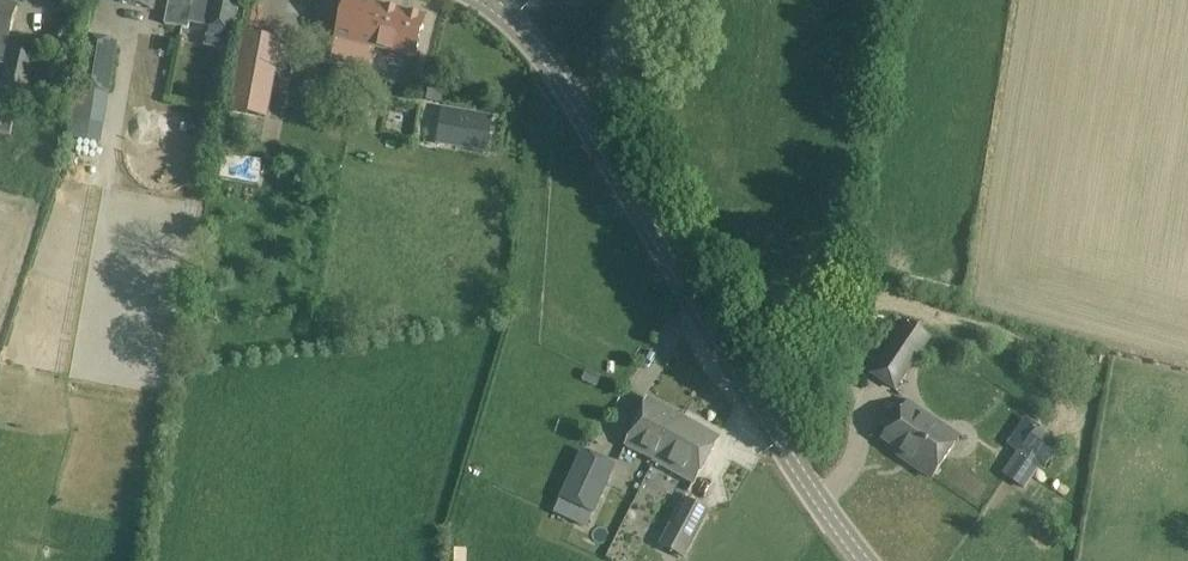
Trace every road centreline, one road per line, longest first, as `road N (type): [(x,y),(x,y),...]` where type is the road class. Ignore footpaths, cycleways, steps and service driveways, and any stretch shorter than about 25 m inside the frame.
road 1 (tertiary): [(480,0),(549,63),(805,477),(868,560)]

